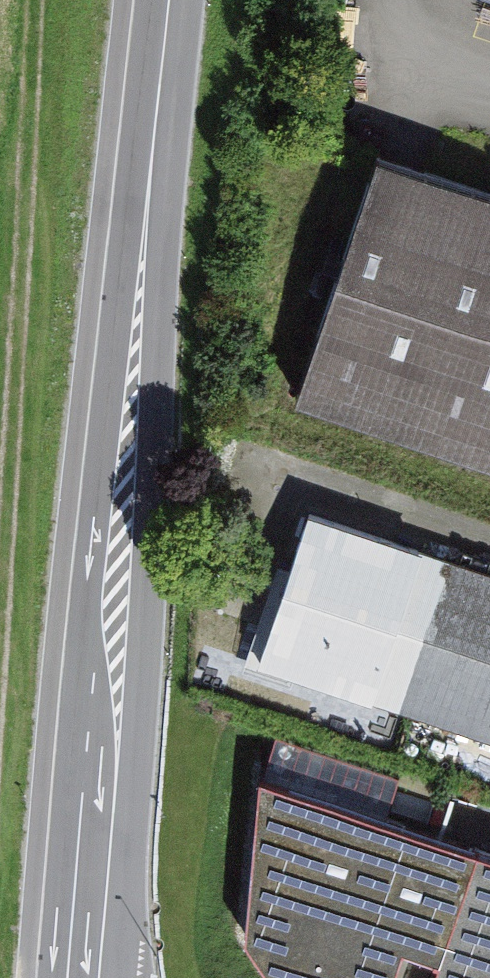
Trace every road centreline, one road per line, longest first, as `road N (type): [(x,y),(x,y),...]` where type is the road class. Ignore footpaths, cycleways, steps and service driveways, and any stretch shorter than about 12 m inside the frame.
road 1 (secondary): [(166,0),(83,977)]
road 2 (track): [(0,602),(35,0)]

